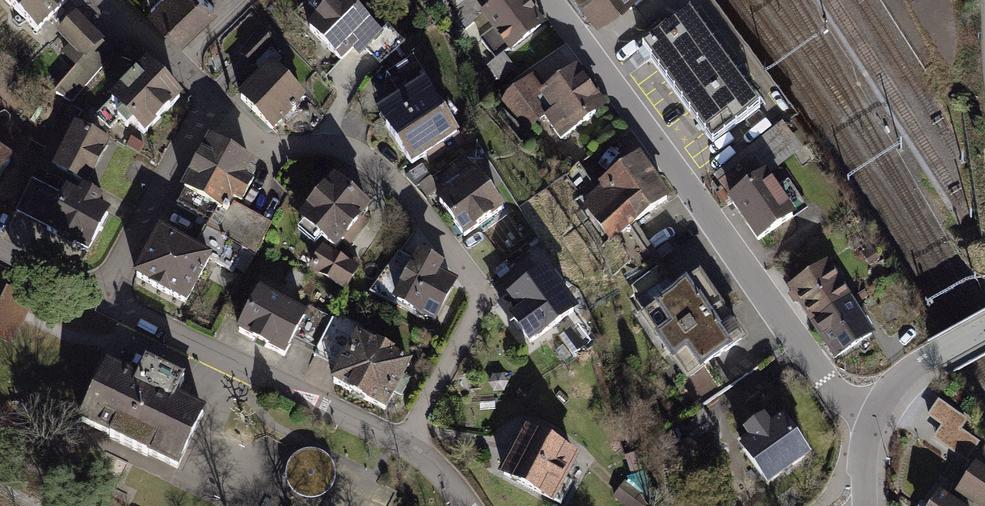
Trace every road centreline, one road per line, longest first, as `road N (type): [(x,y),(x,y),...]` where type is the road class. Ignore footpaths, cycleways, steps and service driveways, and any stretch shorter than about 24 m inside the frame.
road 1 (residential): [(545,0),(830,388),(873,416)]
road 2 (residential): [(211,107),(271,152),(360,154),(410,198),(483,300),(405,446)]
road 3 (residential): [(405,446),(102,299)]
road 4 (residential): [(102,299),(211,107)]
road 5 (residential): [(984,328),(910,370),(873,416)]

